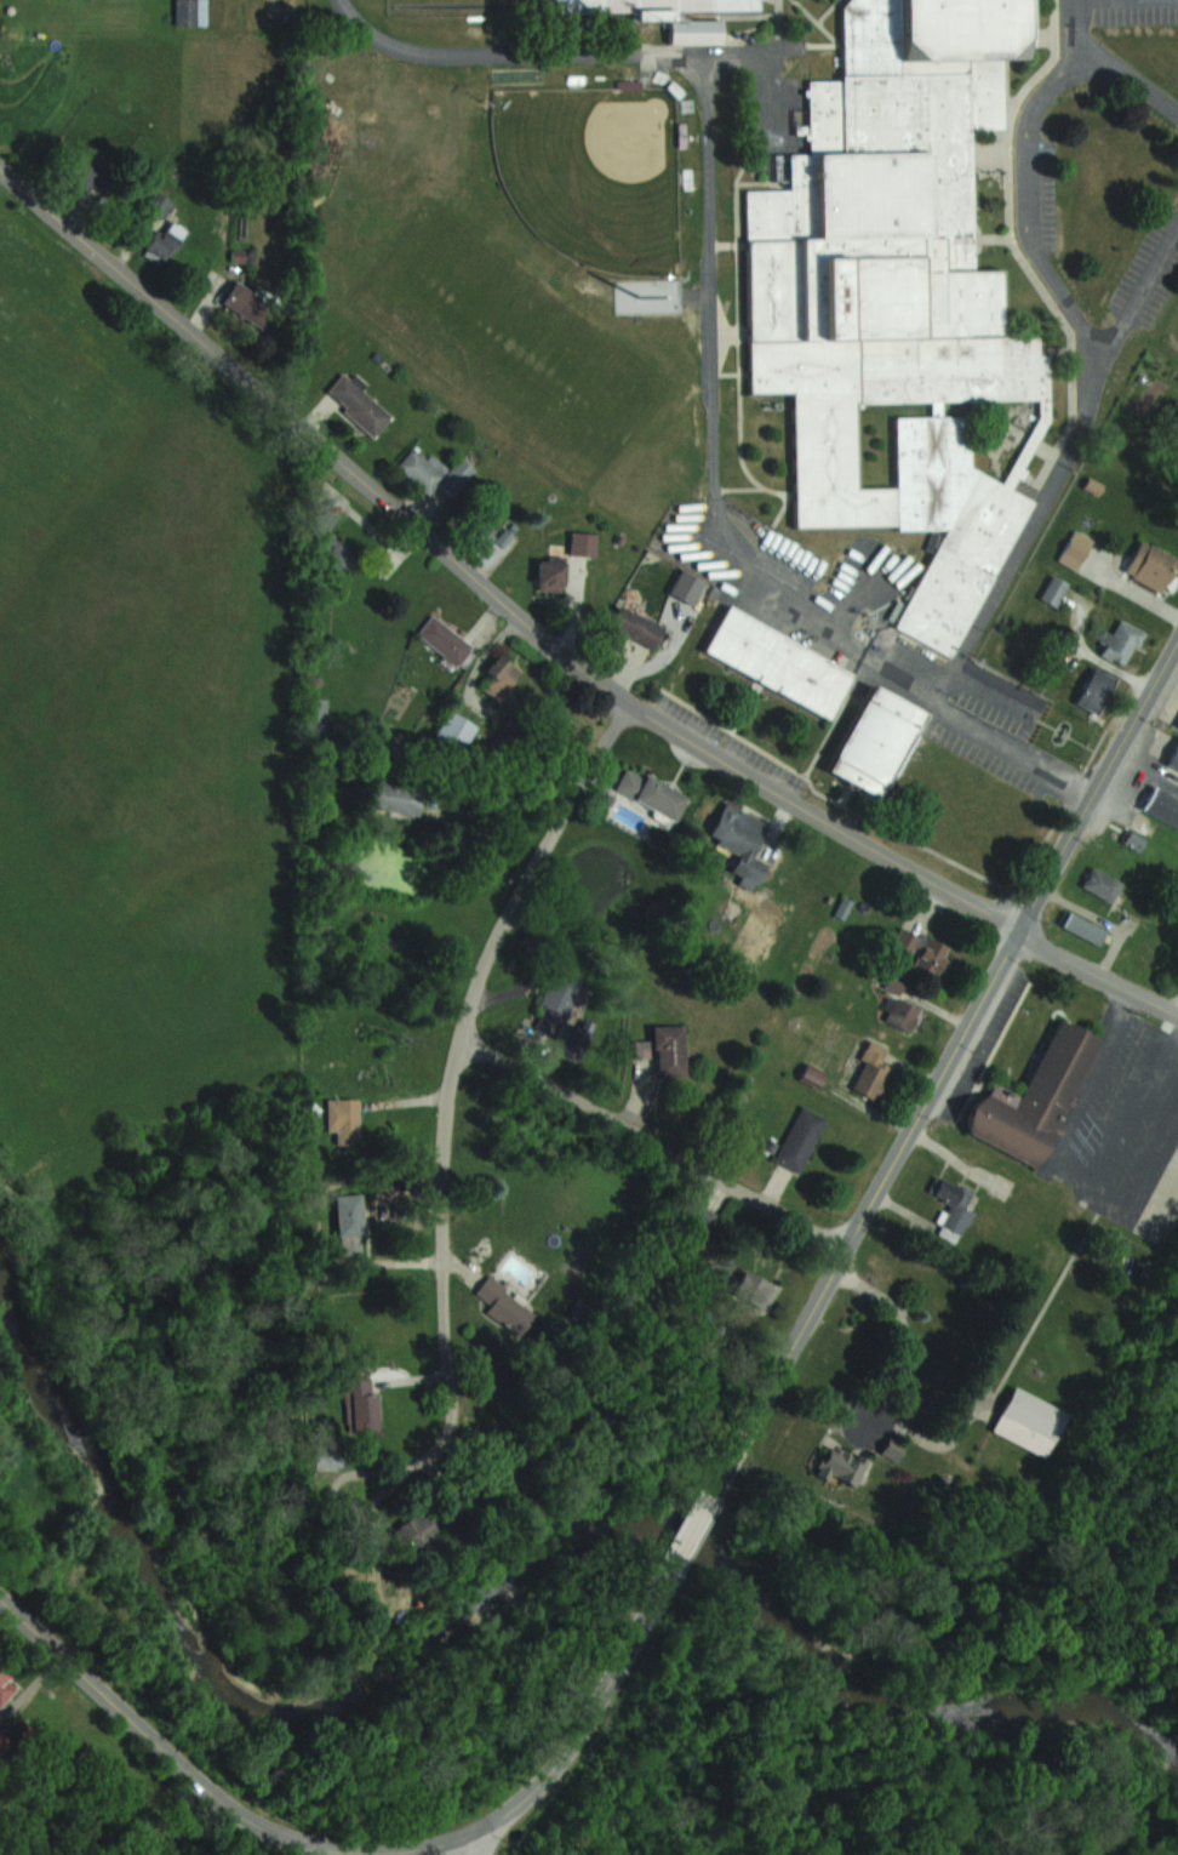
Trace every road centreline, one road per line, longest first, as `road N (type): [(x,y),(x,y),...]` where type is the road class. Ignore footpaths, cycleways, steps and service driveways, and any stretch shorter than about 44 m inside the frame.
road 1 (tertiary): [(1018,934),(743,774),(573,662),(0,171)]
road 2 (tertiary): [(715,1489),(1177,641)]
road 3 (residential): [(625,697),(486,951),(456,1032),(461,1336),(528,1397)]
road 4 (tertiary): [(0,1600),(248,1819),(359,1851),(465,1833)]
road 5 (residential): [(844,1250),(456,1032)]
road 6 (residential): [(408,1472),(365,1511),(341,1497),(351,1478),(408,1472),(528,1397),(577,1325)]
road 7 (tertiary): [(465,1833),(548,1775),(658,1591)]
road 8 (residential): [(1177,1015),(1018,934)]

